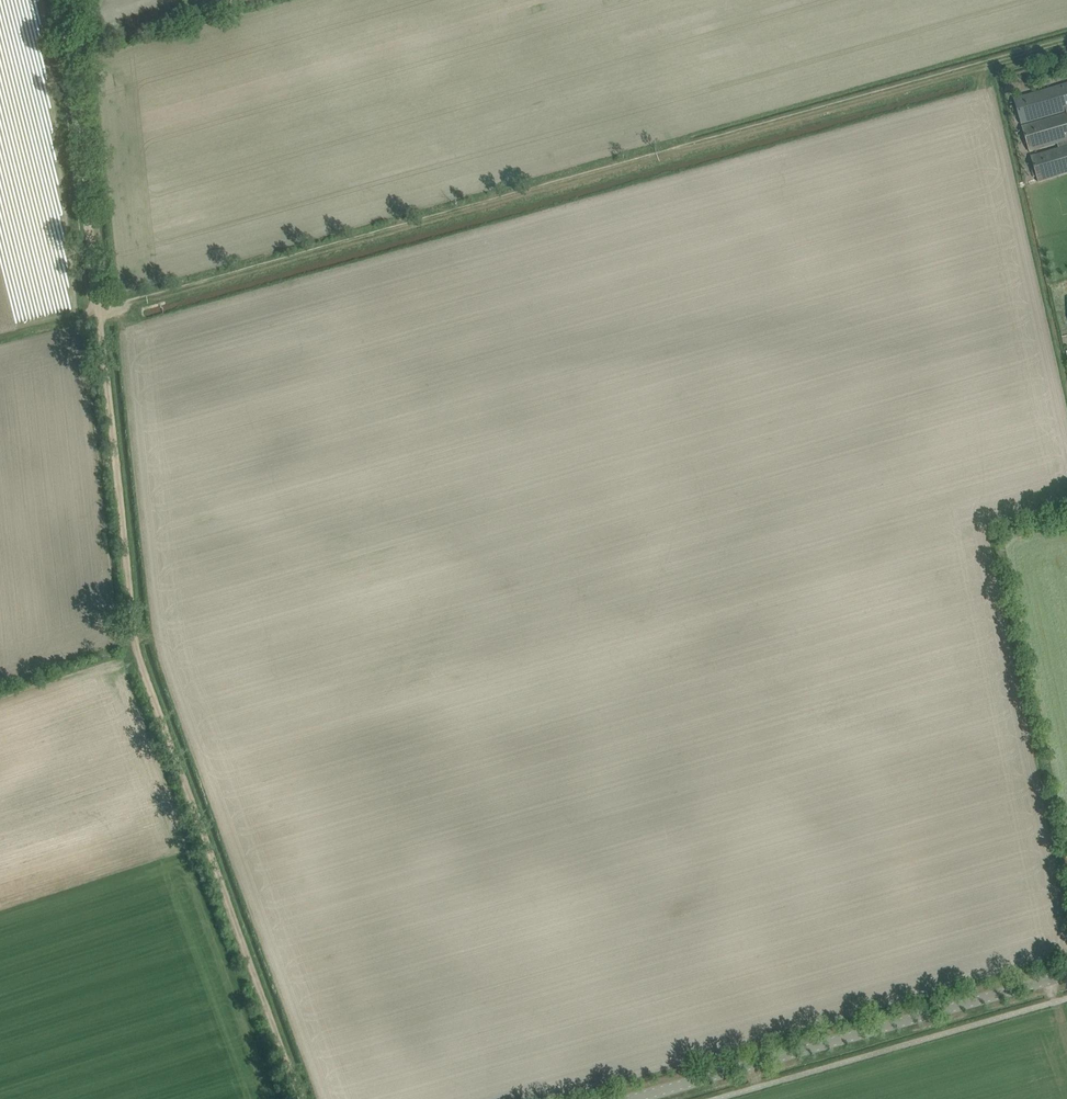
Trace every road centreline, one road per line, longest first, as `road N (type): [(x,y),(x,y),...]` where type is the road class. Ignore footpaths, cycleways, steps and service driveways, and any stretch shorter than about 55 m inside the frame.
road 1 (track): [(1066,45),(97,315)]
road 2 (track): [(97,315),(135,641),(295,1098)]
road 3 (unclassified): [(640,1098),(1066,976)]
road 4 (track): [(97,315),(61,0)]

